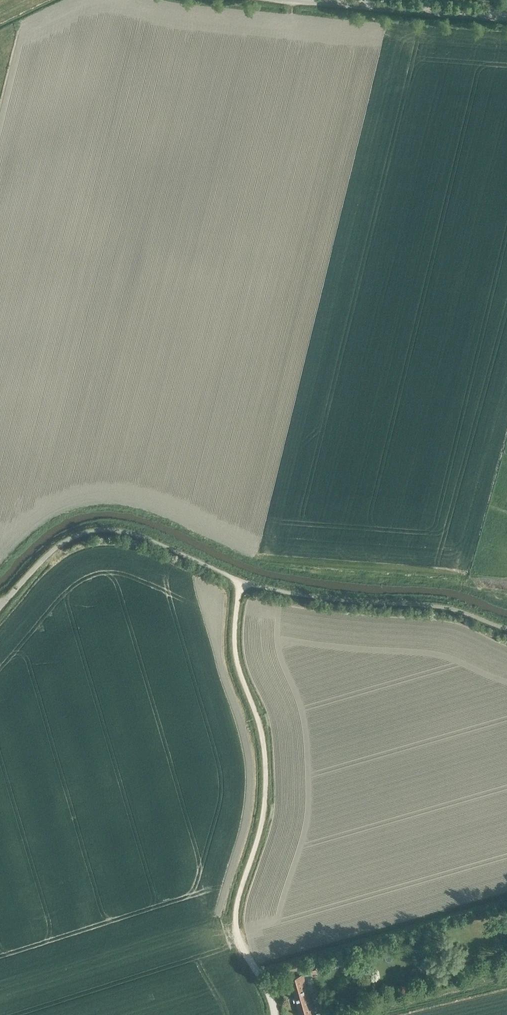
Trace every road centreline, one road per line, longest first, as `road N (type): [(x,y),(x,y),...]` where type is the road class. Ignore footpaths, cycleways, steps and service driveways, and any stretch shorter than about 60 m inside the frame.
road 1 (unclassified): [(274,1014),(236,925),(266,790),(263,739),(237,663),(241,582)]
road 2 (unclassified): [(506,16),(322,0)]

